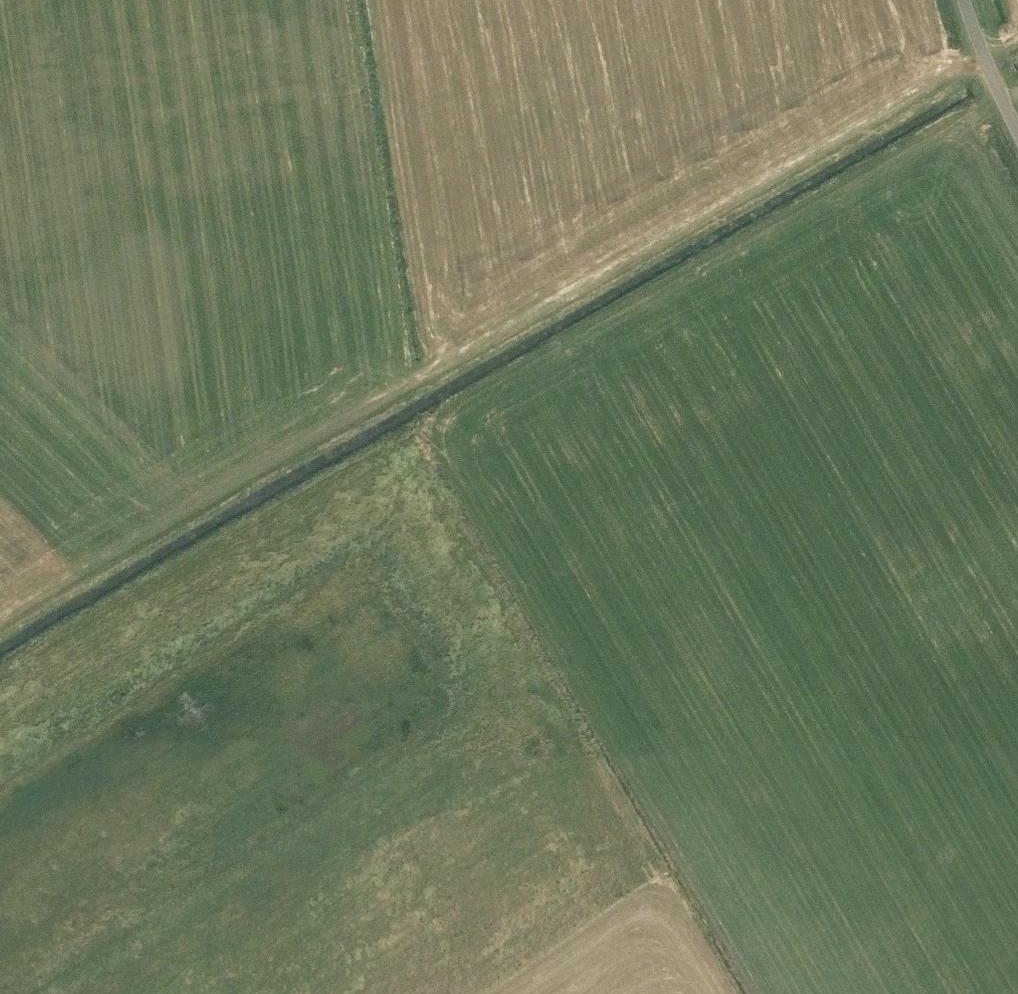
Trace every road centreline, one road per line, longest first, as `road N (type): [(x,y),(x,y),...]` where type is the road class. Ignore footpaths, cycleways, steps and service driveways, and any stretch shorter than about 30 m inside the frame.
road 1 (unclassified): [(1017,127),(967,0)]

